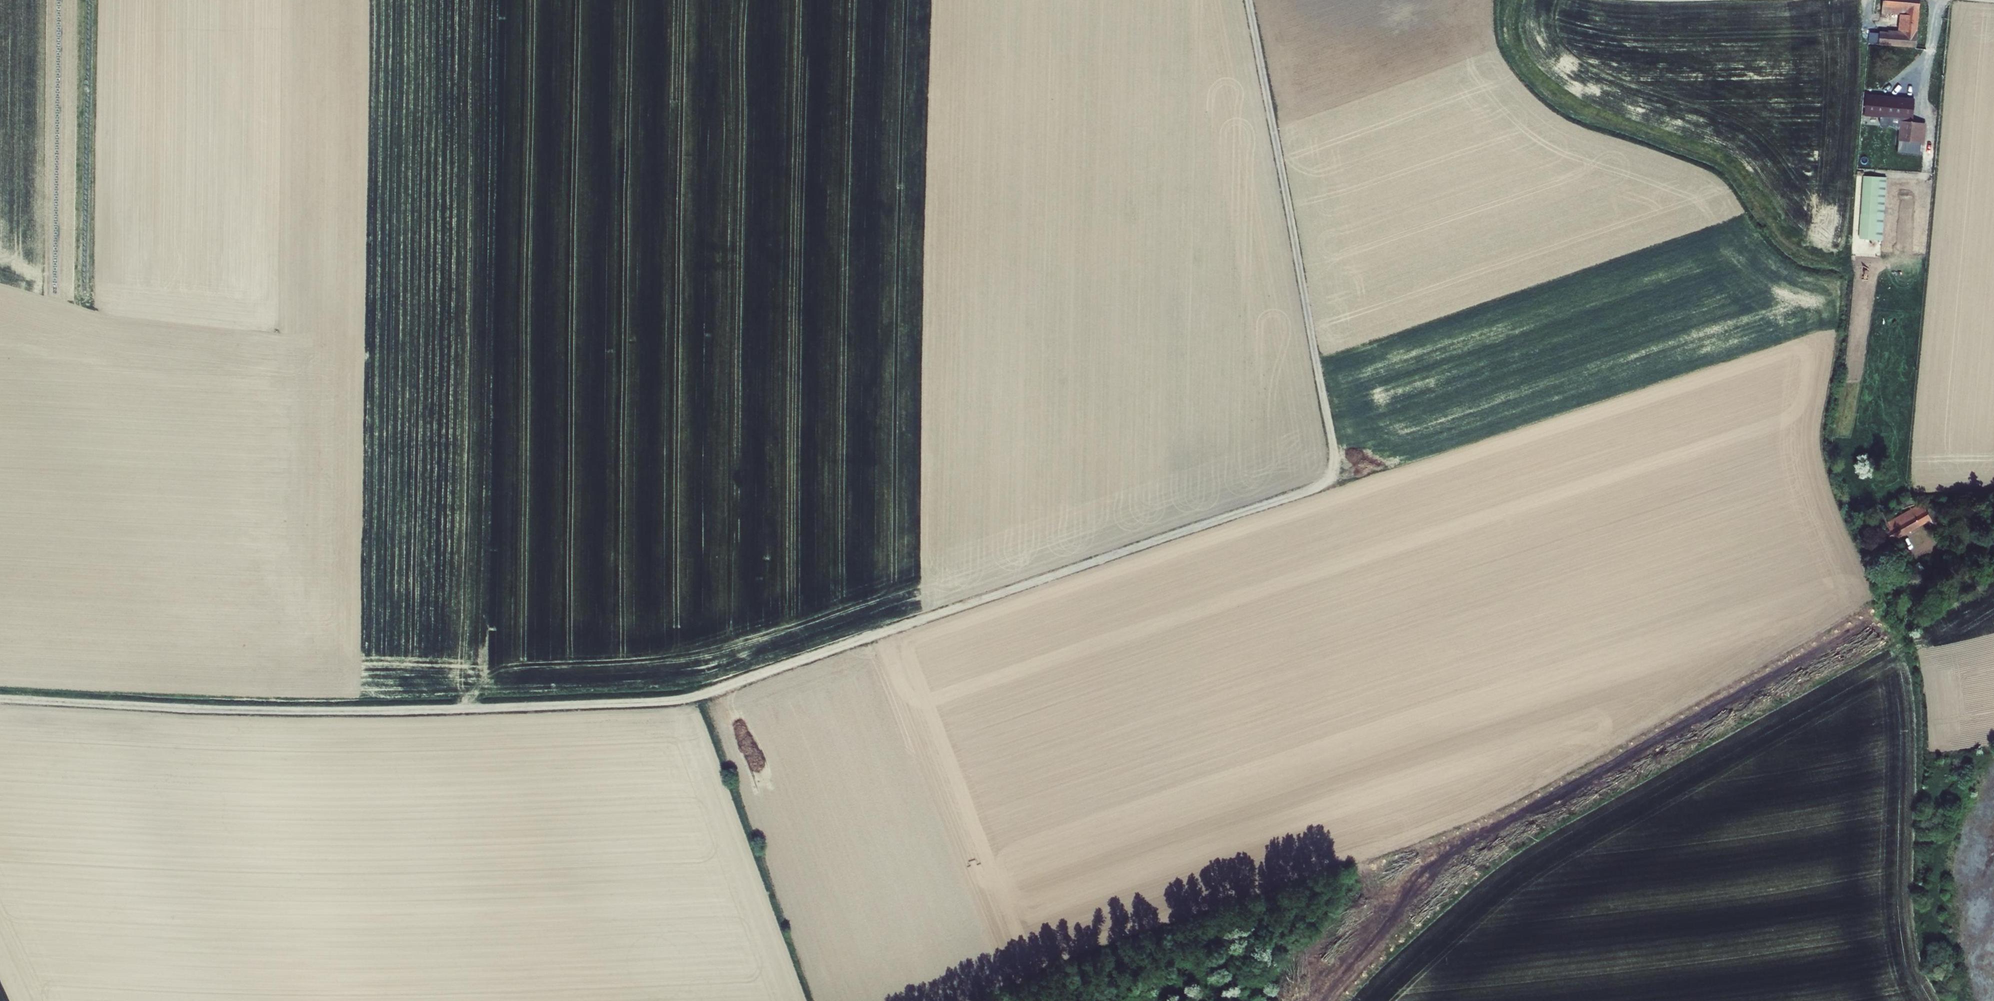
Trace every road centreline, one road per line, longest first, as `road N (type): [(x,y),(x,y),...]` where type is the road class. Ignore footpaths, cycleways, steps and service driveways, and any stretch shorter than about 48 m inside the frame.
road 1 (track): [(0,696),(216,705),(695,692),(1338,475),(1250,0)]

